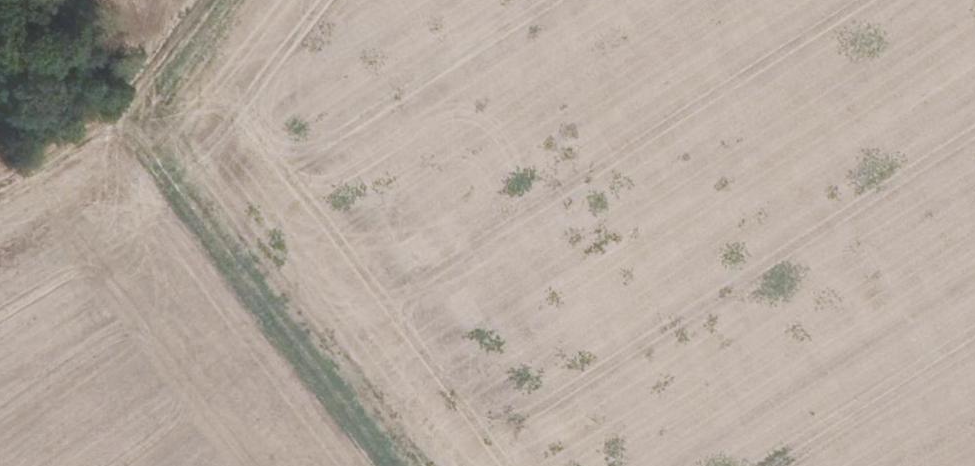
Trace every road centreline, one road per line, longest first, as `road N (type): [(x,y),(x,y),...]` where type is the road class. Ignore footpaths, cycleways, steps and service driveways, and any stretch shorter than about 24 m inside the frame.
road 1 (track): [(114,115),(378,465)]
road 2 (track): [(0,184),(114,115),(202,0)]

